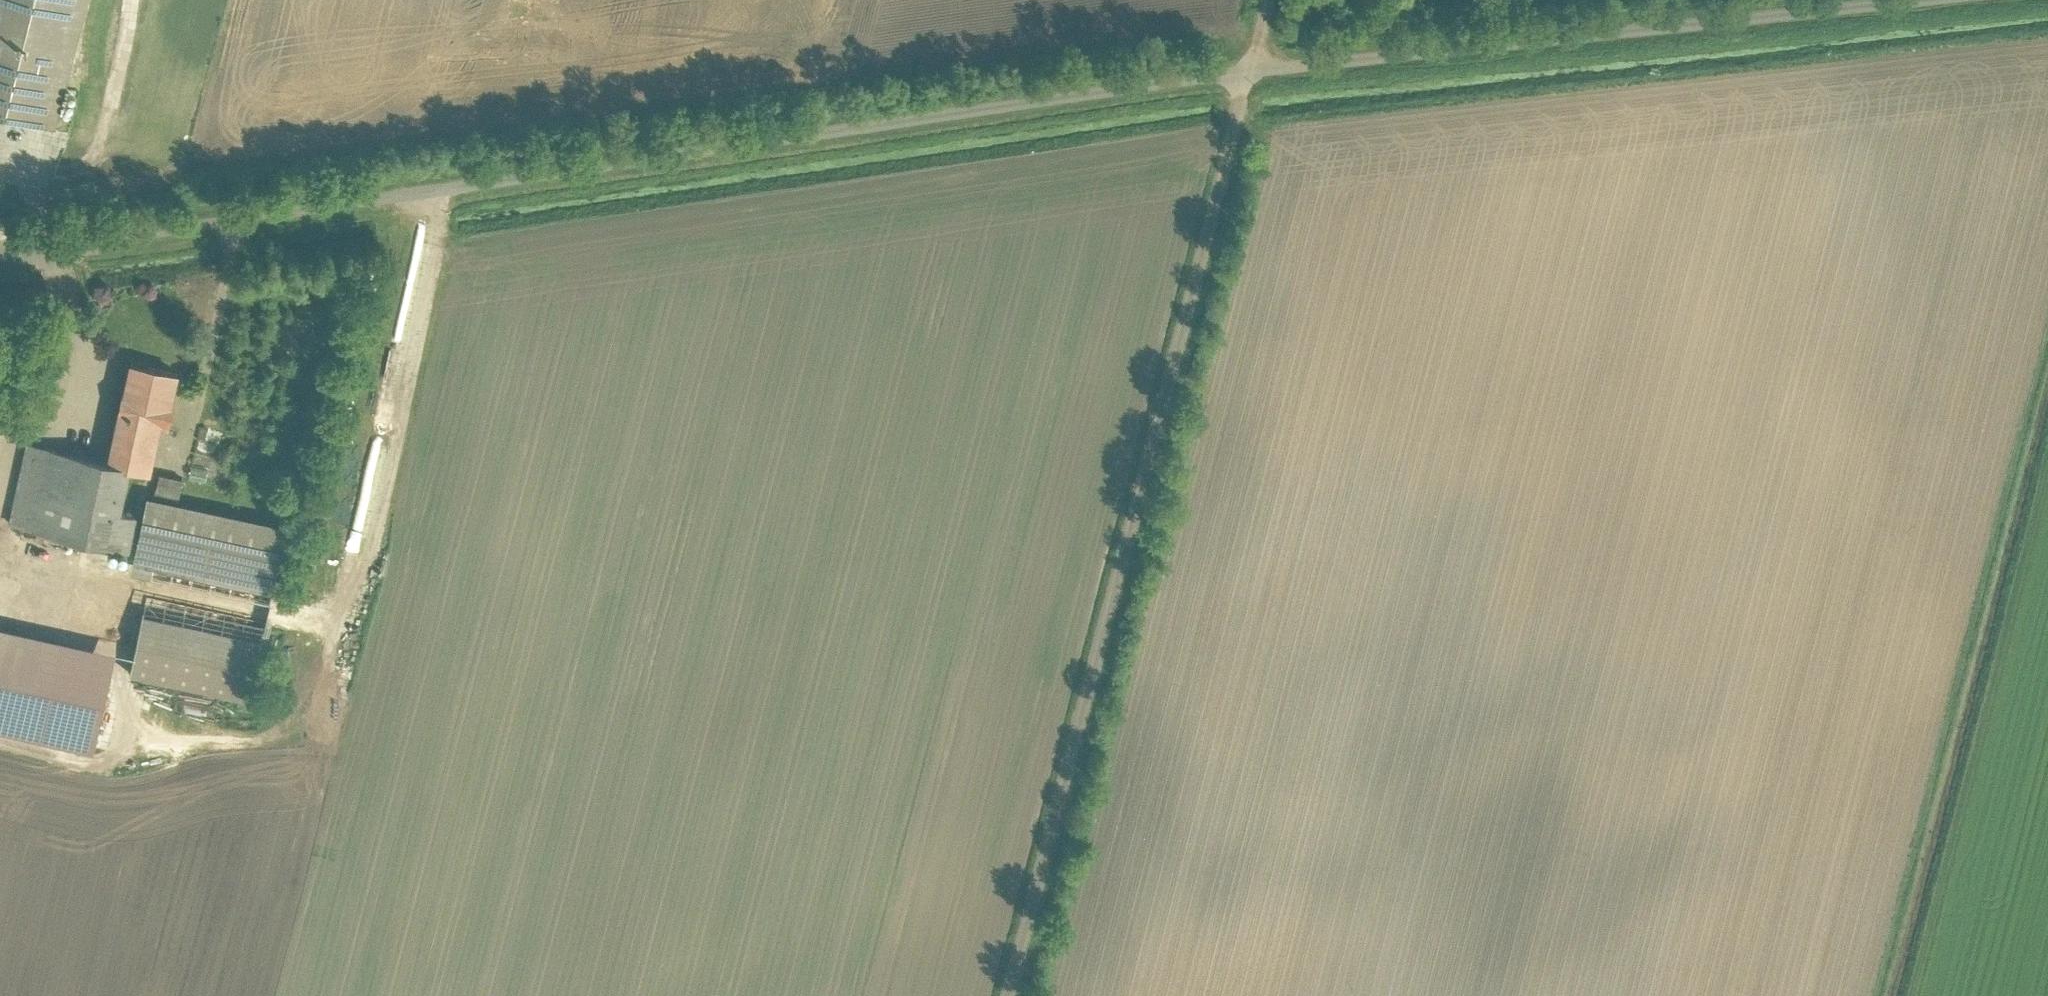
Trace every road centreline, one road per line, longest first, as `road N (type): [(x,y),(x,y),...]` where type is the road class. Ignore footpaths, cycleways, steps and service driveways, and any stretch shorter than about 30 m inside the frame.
road 1 (unclassified): [(0,250),(1248,68),(1886,0)]
road 2 (track): [(1266,0),(1007,995)]

